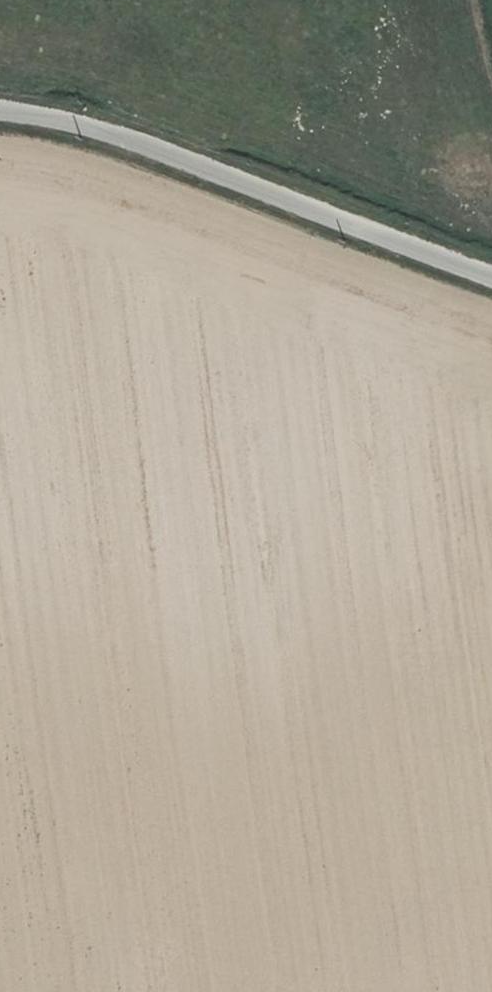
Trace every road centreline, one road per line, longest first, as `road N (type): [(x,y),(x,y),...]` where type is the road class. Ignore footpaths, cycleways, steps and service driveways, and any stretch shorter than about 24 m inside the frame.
road 1 (unclassified): [(0,112),(151,153),(491,273)]

